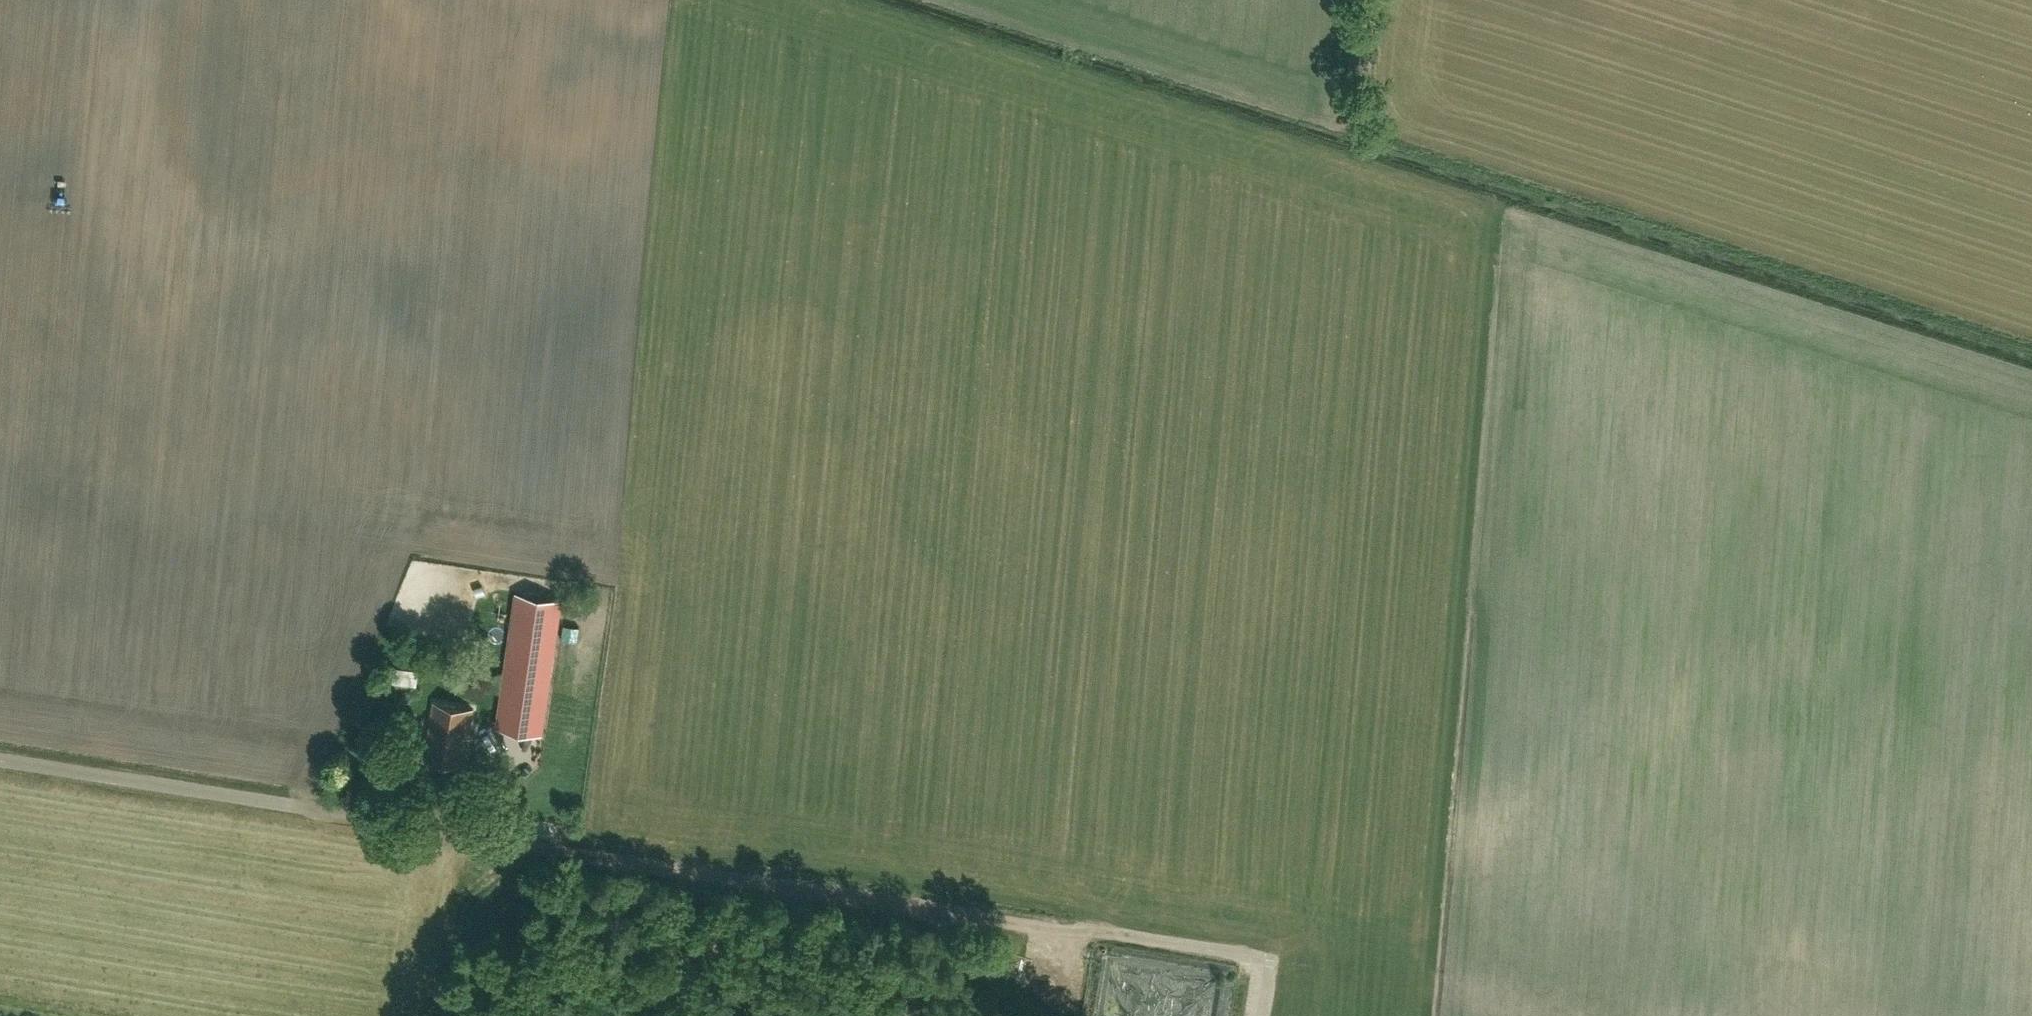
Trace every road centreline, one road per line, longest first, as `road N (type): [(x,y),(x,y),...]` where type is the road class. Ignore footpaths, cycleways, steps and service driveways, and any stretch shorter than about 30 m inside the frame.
road 1 (track): [(1257,1015),(1263,971),(1248,958),(595,858)]
road 2 (unclassified): [(528,843),(0,761)]
road 3 (track): [(552,849),(497,873),(464,903),(440,1015)]

